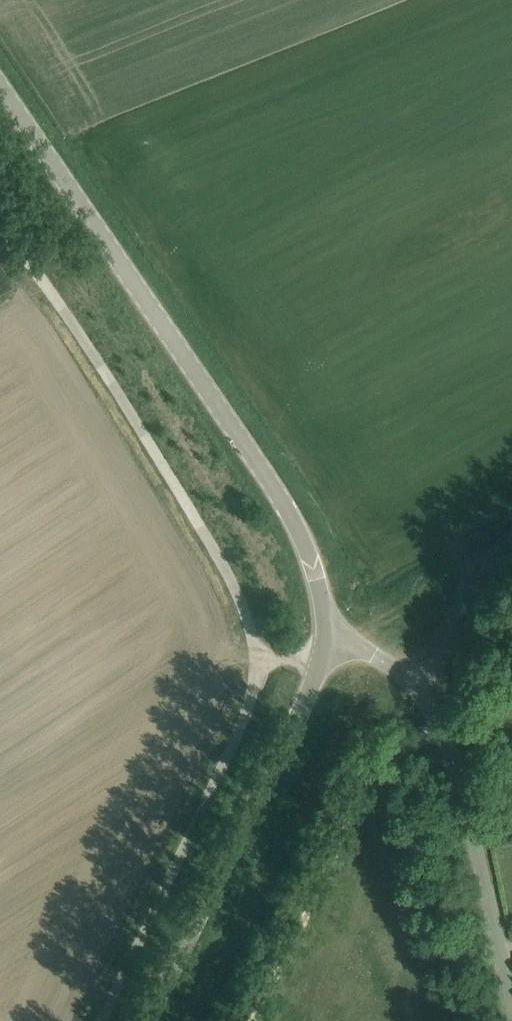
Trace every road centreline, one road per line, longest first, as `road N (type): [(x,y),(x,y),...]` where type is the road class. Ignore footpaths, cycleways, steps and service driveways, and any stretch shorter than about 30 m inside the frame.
road 1 (tertiary): [(323,656),(316,572),(293,519),(0,83)]
road 2 (residential): [(0,232),(226,568),(251,620),(255,661)]
road 3 (unclassified): [(511,1008),(470,835),(423,706),(387,665),(323,656)]
road 4 (tertiary): [(147,1020),(323,656)]
road 5 (residential): [(255,661),(244,723),(96,1020)]
road 6 (track): [(423,706),(477,564),(511,527)]

